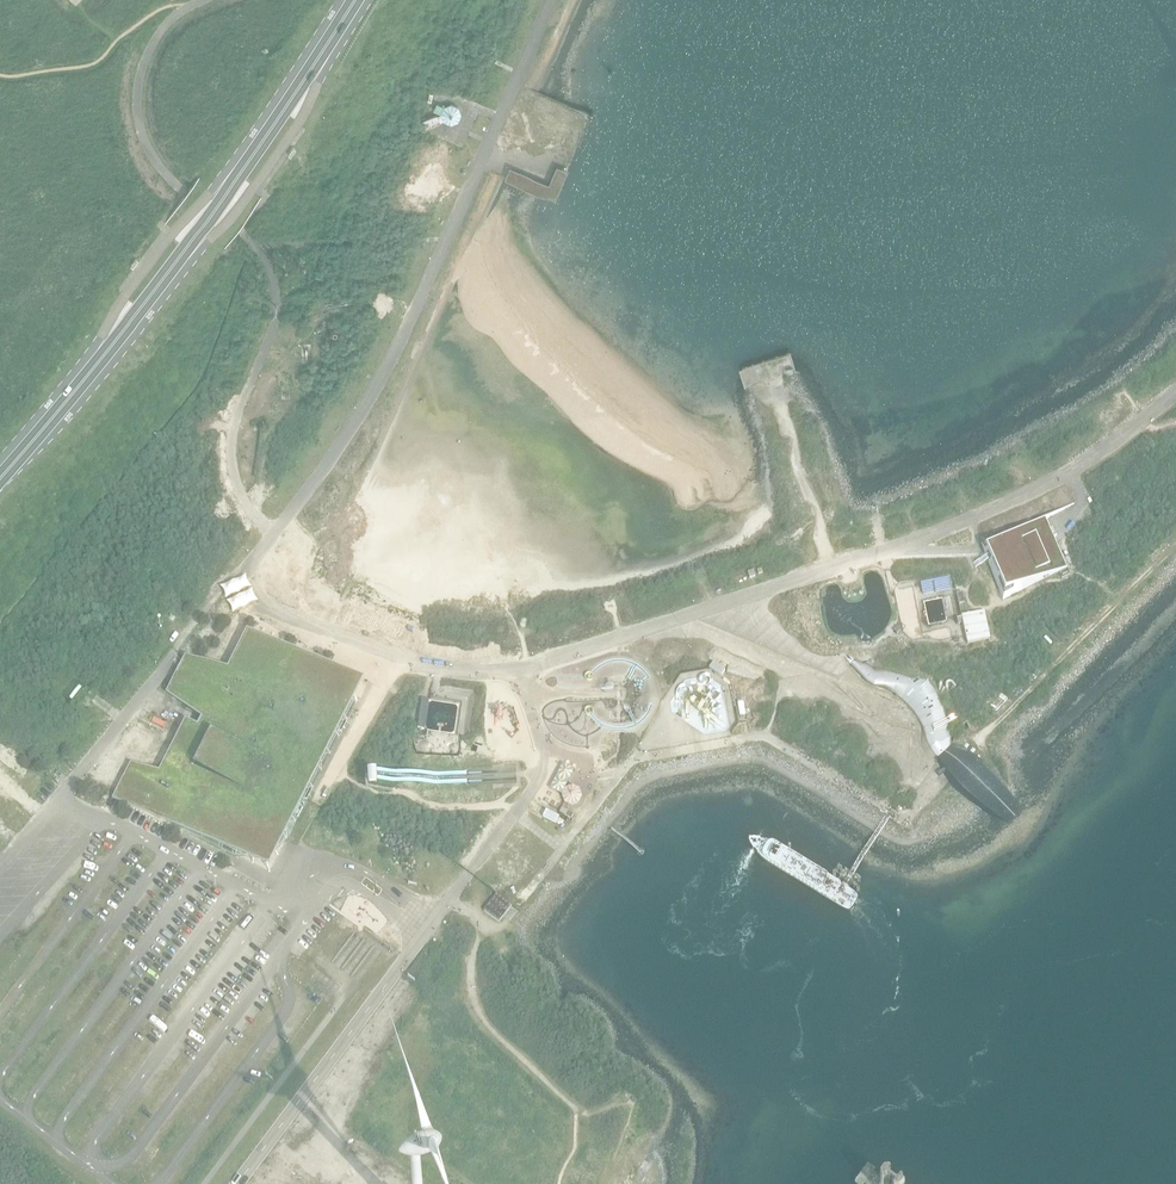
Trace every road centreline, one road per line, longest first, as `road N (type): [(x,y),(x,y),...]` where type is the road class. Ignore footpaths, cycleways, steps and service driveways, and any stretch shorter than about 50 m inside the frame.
road 1 (track): [(549,0),(373,397),(248,564),(251,585),(261,600),(320,626),(437,667),(478,670),(524,668),(683,618)]
road 2 (primary): [(0,478),(180,256),(354,0)]
road 3 (unclassified): [(235,1183),(513,814)]
road 4 (track): [(901,544),(1069,471),(1175,387)]
road 5 (track): [(974,740),(1175,545)]
road 6 (track): [(683,618),(901,544)]
road 7 (track): [(771,383),(831,567)]

